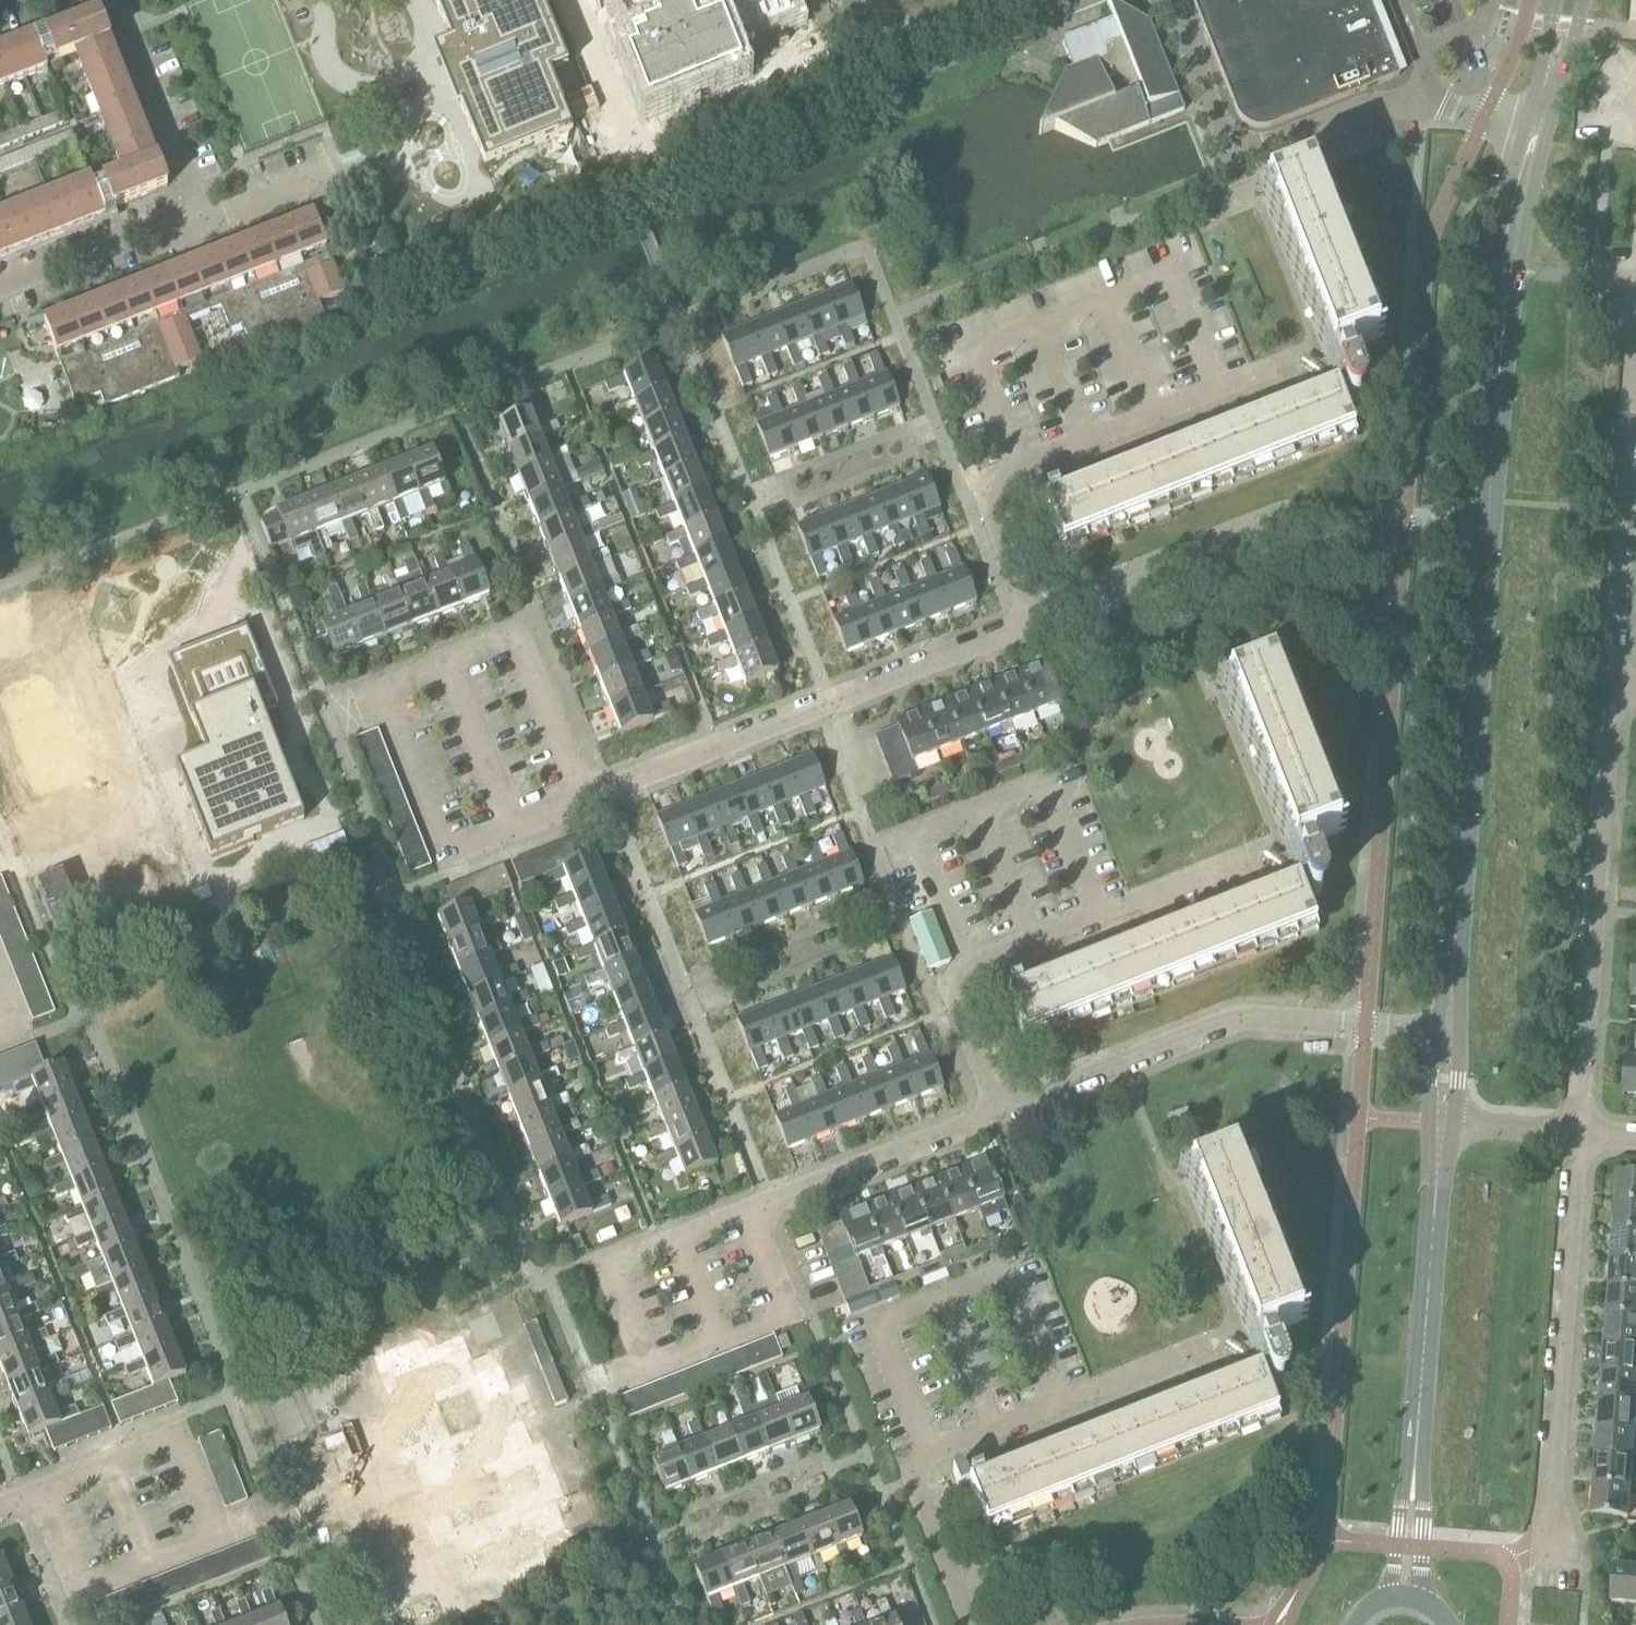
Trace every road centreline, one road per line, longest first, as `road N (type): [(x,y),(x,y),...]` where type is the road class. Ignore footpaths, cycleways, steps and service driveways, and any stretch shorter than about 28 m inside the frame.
road 1 (residential): [(582,797),(1291,525),(1489,534)]
road 2 (residential): [(582,797),(520,633),(380,686),(443,850),(512,824)]
road 3 (tertiary): [(1450,1034),(1489,534)]
road 4 (residential): [(991,1118),(1239,1016),(1450,1034)]
road 5 (tertiary): [(1407,1595),(1442,1121)]
road 6 (residential): [(1576,1138),(1612,694)]
road 7 (residential): [(964,969),(1107,912),(1050,783),(914,838)]
road 8 (residential): [(1553,1556),(1576,1138)]
road 9 (tertiary): [(1489,534),(1509,270),(1539,129)]
road 10 (residential): [(757,1205),(798,1317),(646,1377),(602,1264)]
road 11 (residential): [(1612,694),(1635,298)]
road 12 (residential): [(43,1489),(176,1436),(214,1531),(80,1584)]
road 13 (unclassified): [(1426,88),(1233,164),(1167,0)]
road 14 (residential): [(757,1205),(991,1118)]
road 15 (residential): [(195,213),(115,0)]
road 16 (residential): [(0,288),(195,213)]
road 17 (residential): [(195,213),(201,226),(362,164)]
road 18 (residential): [(991,1118),(949,1021),(947,976),(964,969)]
road 19 (residential): [(602,1264),(757,1205)]
road 20 (unclassified): [(1594,276),(1607,135)]
road 21 (residential): [(914,838),(964,969)]
road 22 (residential): [(1576,1138),(1442,1121)]
road 23 (unclassified): [(1426,88),(1464,112),(1539,129)]

